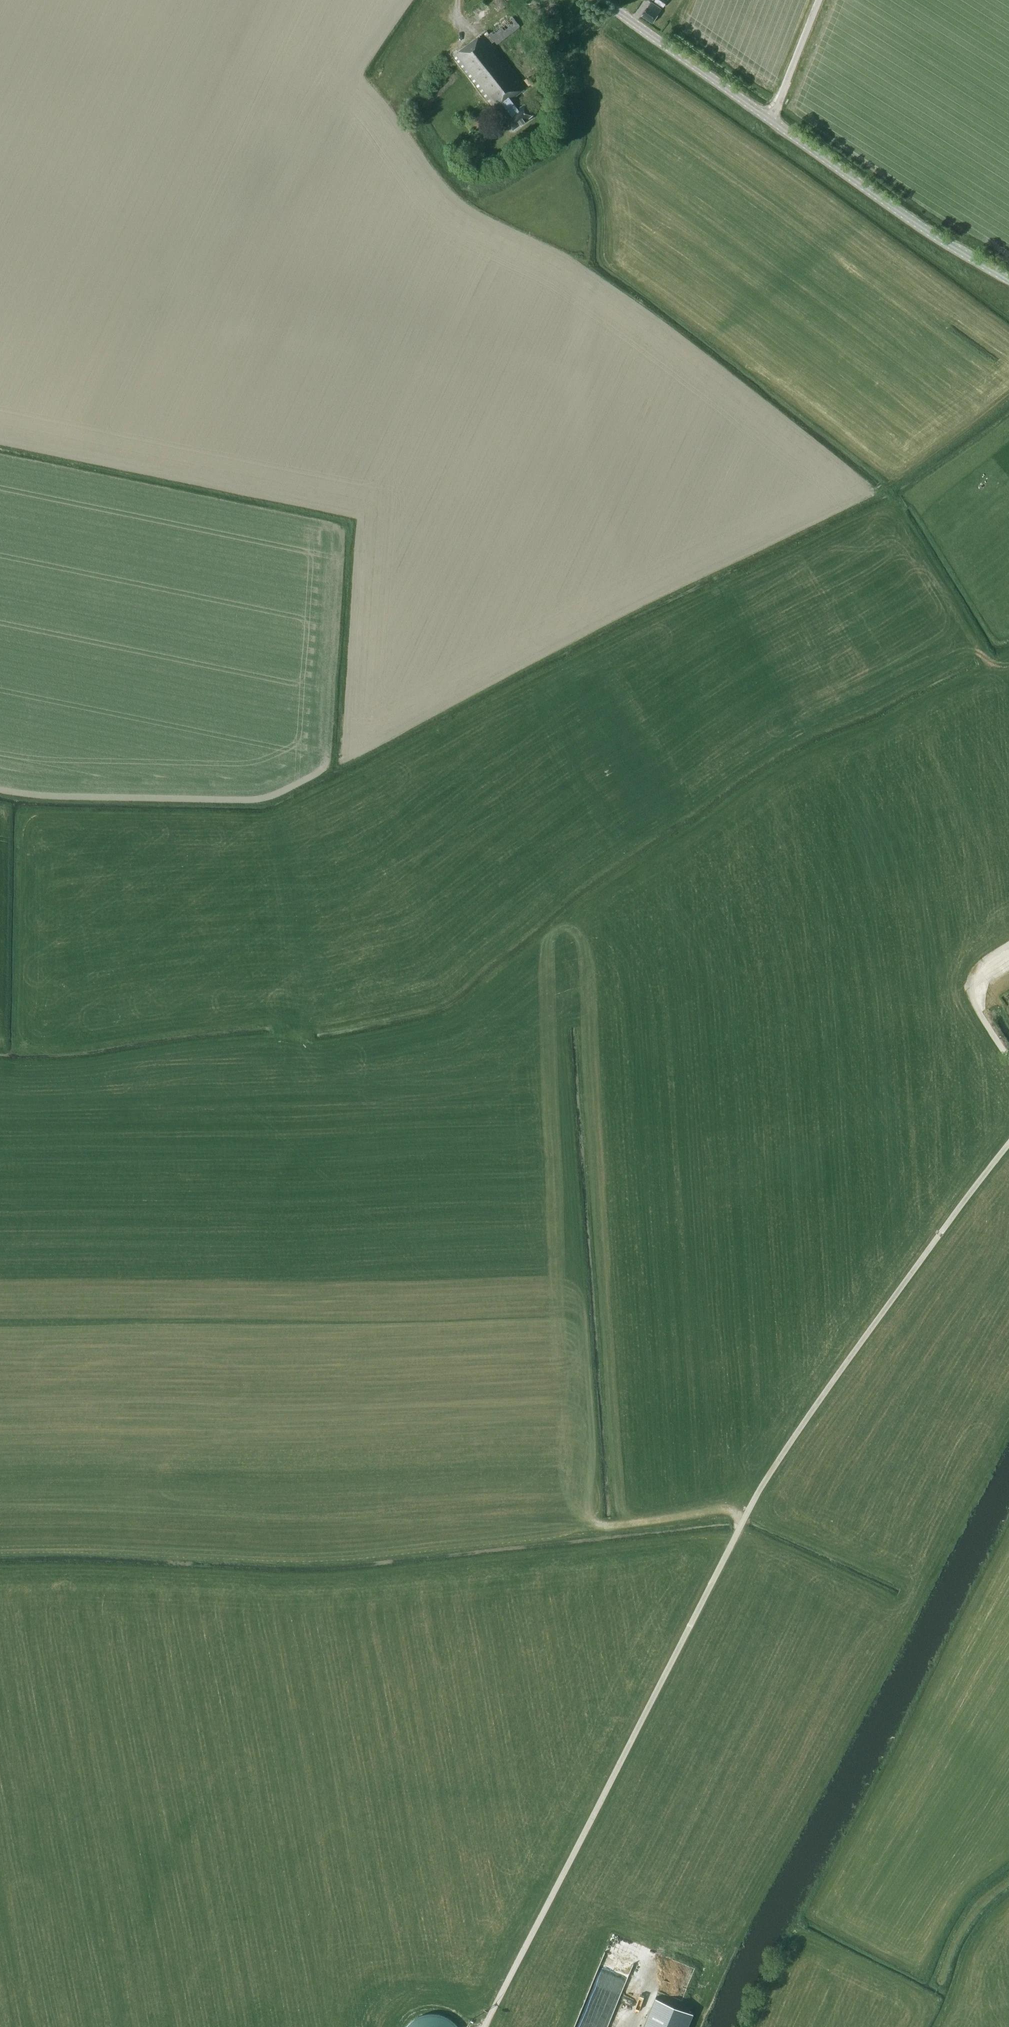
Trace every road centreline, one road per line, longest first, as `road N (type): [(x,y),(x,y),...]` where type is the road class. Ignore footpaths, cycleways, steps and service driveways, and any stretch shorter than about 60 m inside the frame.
road 1 (tertiary): [(1008,281),(935,240),(600,0)]

